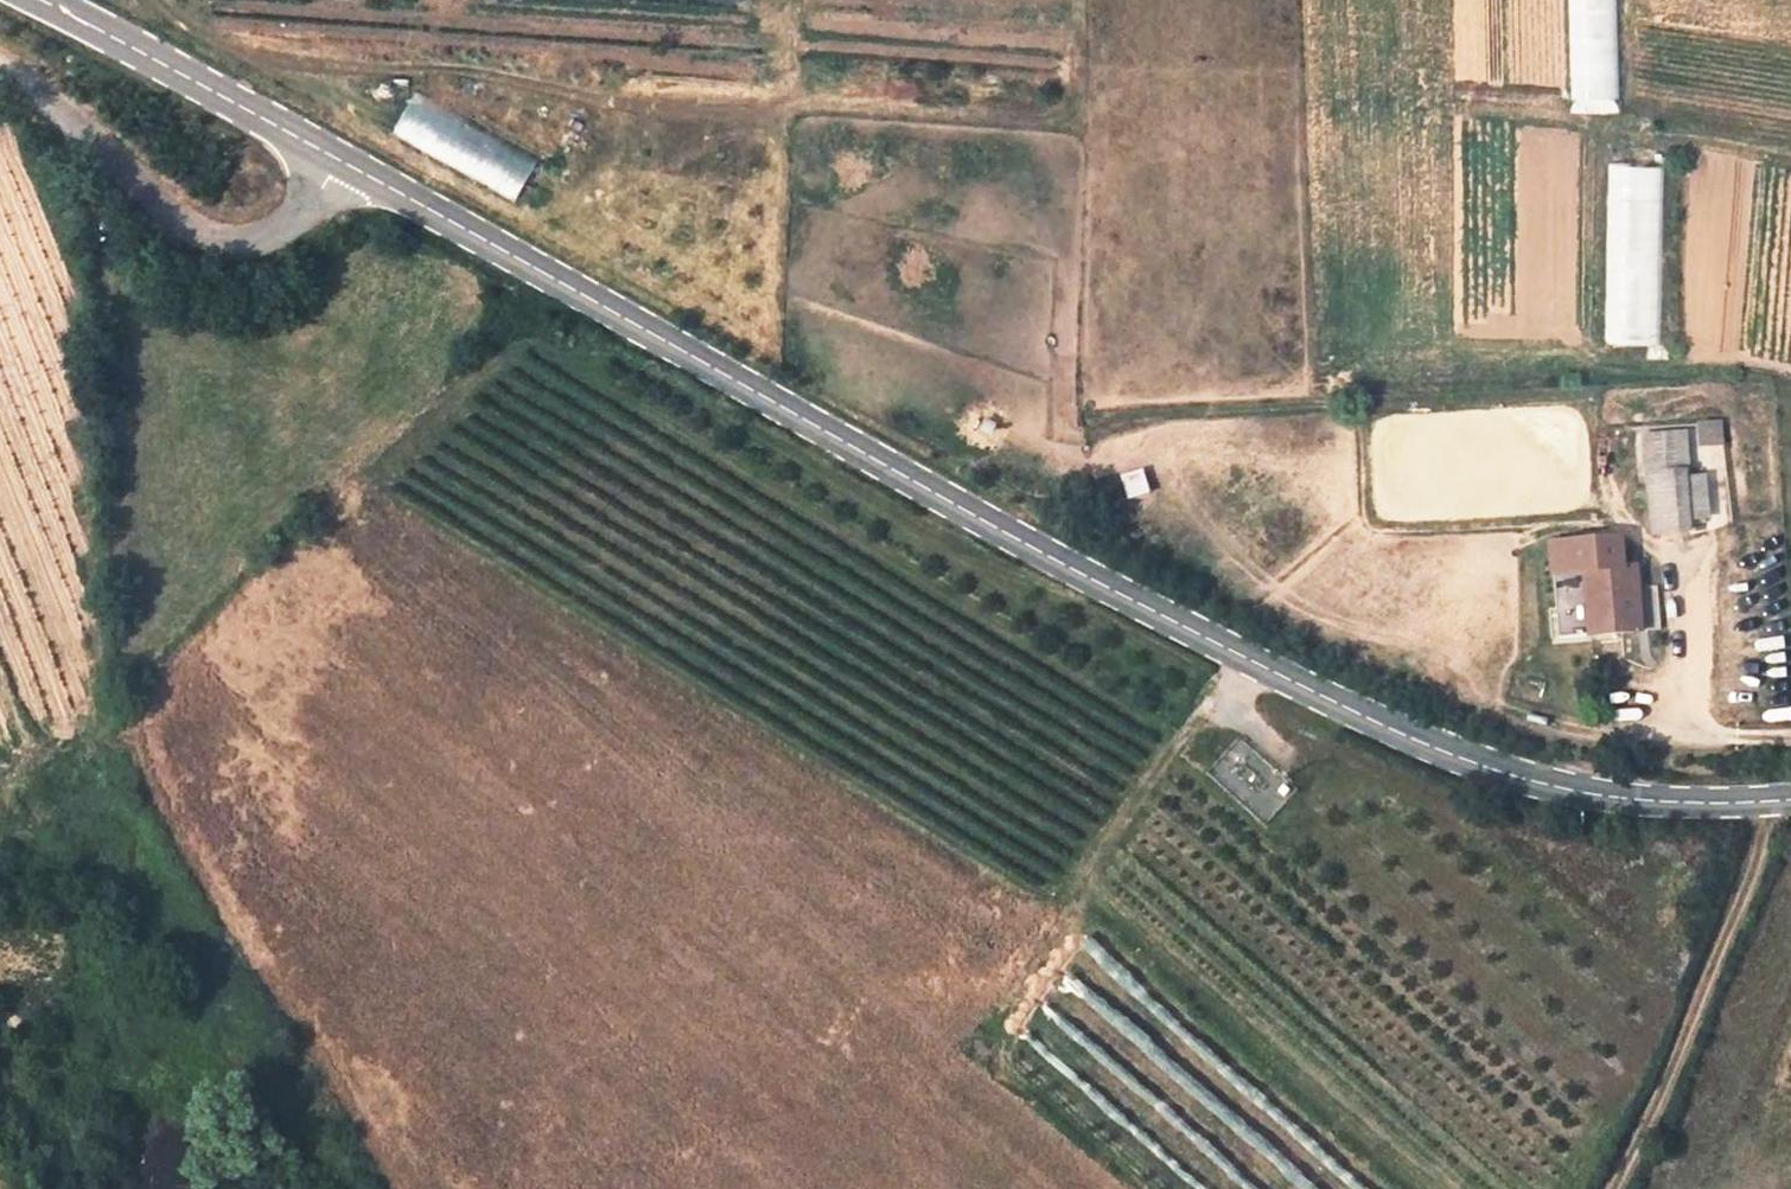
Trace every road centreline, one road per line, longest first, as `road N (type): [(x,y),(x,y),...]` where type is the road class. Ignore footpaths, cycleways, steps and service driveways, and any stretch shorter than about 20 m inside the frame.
road 1 (tertiary): [(340,159),(1033,551),(1363,717),(1599,797),(1790,801)]
road 2 (residential): [(0,72),(67,117),(188,234),(227,246),(268,242),(307,218),(340,159)]
road 3 (track): [(1778,802),(1610,1188)]
road 4 (tertiary): [(44,0),(340,159)]

